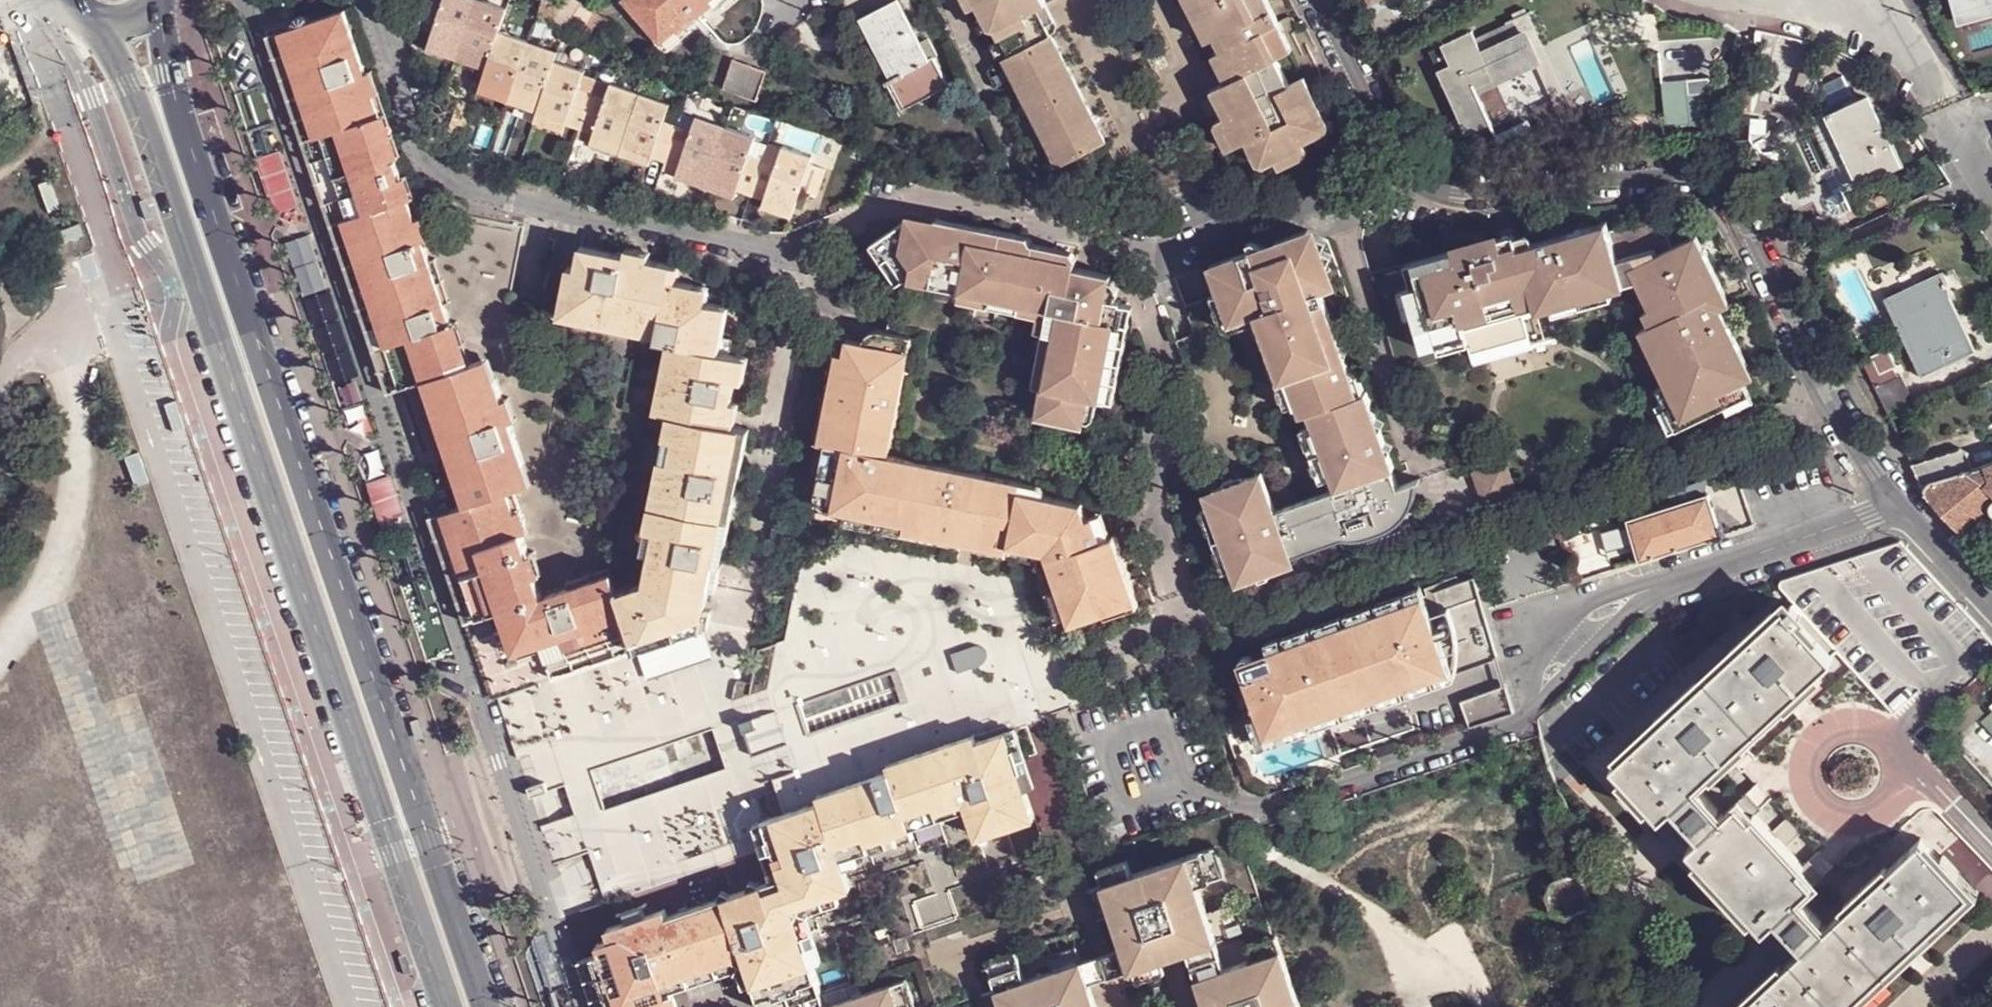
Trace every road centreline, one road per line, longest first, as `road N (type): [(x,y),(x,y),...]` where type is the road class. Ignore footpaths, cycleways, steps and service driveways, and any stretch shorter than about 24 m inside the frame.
road 1 (residential): [(1390,157),(1330,205),(1185,255),(911,201),(876,212),(806,254),(762,248),(503,197),(435,171),(418,153),(374,0)]
road 2 (secondary): [(489,1006),(172,84),(154,3)]
road 3 (secondary): [(100,24),(446,1006)]
road 4 (residential): [(1896,506),(1827,394),(1742,215),(1713,189),(1671,180),(1460,193),(1409,175),(1390,157)]
road 5 (residential): [(1530,712),(1514,726),(1270,806),(1190,788)]
road 6 (residential): [(1896,506),(1658,582)]
road 7 (residential): [(1390,157),(1315,0)]
road 8 (residential): [(1959,122),(1882,0)]
road 9 (residential): [(1991,608),(1896,506)]

